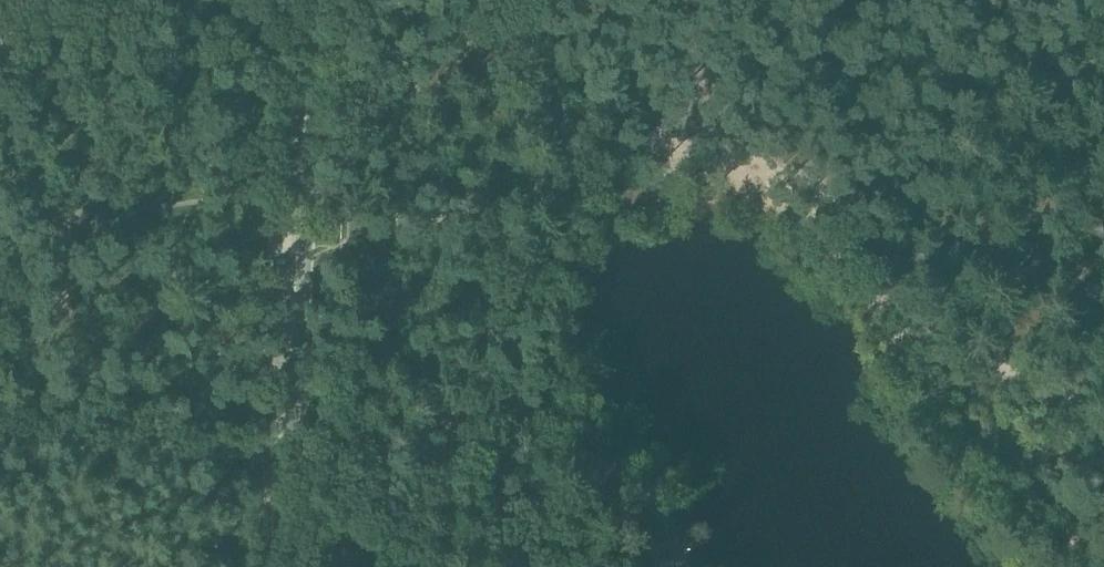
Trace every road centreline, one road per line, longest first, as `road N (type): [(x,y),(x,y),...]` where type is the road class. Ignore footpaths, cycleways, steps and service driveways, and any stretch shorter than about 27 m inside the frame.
road 1 (unclassified): [(324,0),(282,566)]
road 2 (track): [(441,463),(0,459)]

